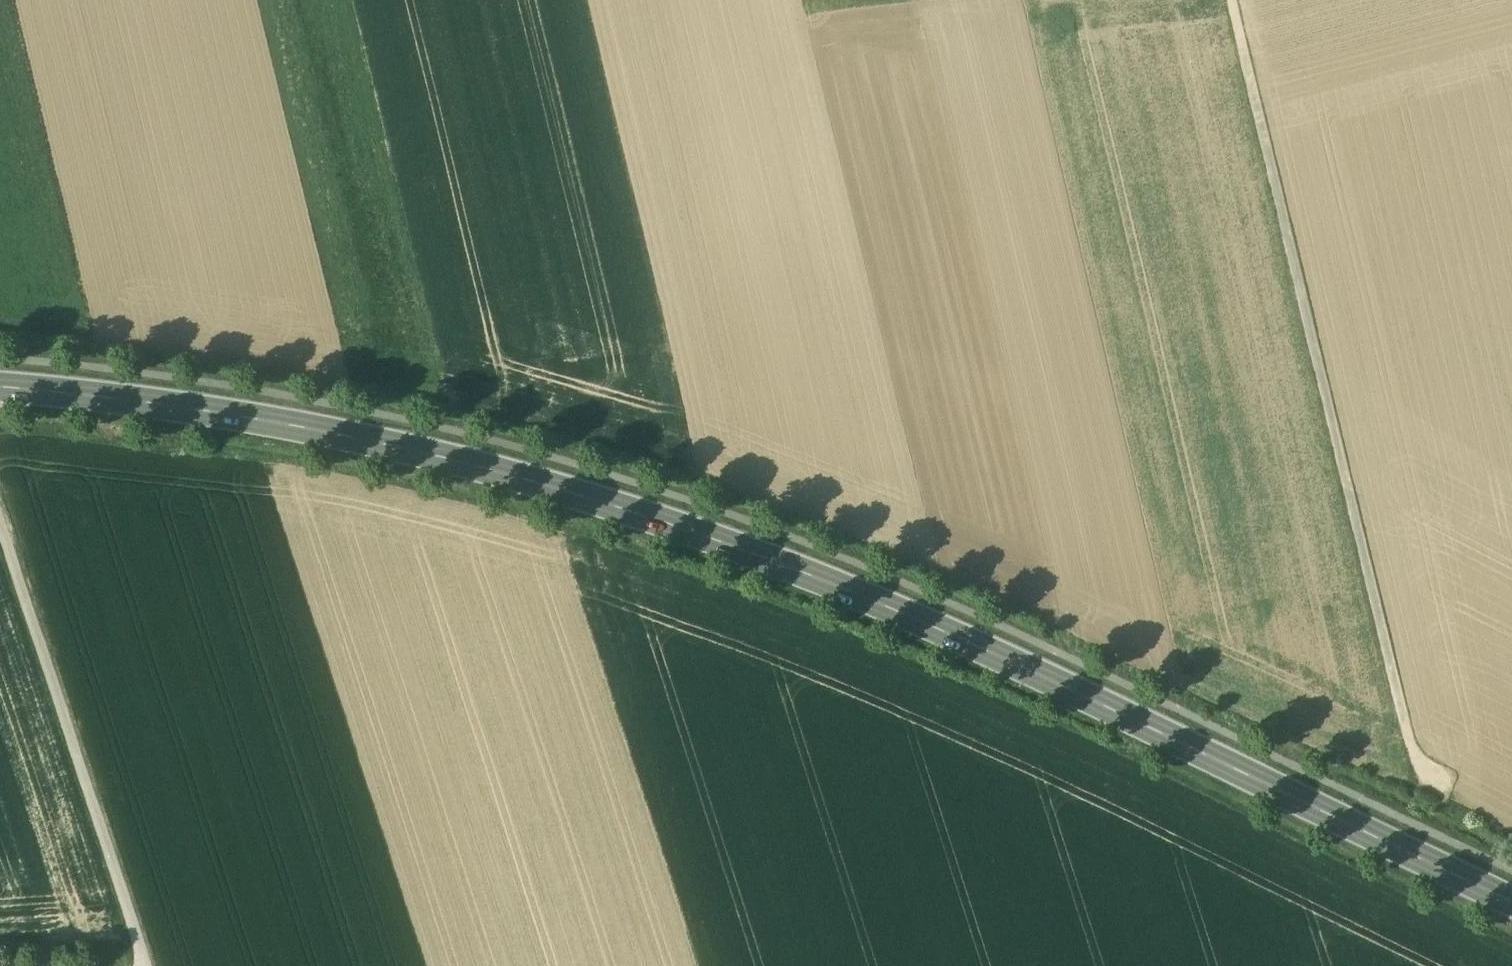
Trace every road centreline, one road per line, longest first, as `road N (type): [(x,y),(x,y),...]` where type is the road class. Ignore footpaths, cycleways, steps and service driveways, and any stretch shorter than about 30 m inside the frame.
road 1 (secondary): [(1511,901),(984,651),(718,541),(546,485),(372,441),(227,412),(0,387)]
road 2 (track): [(1433,785),(1233,0)]
road 3 (track): [(0,523),(146,965)]

